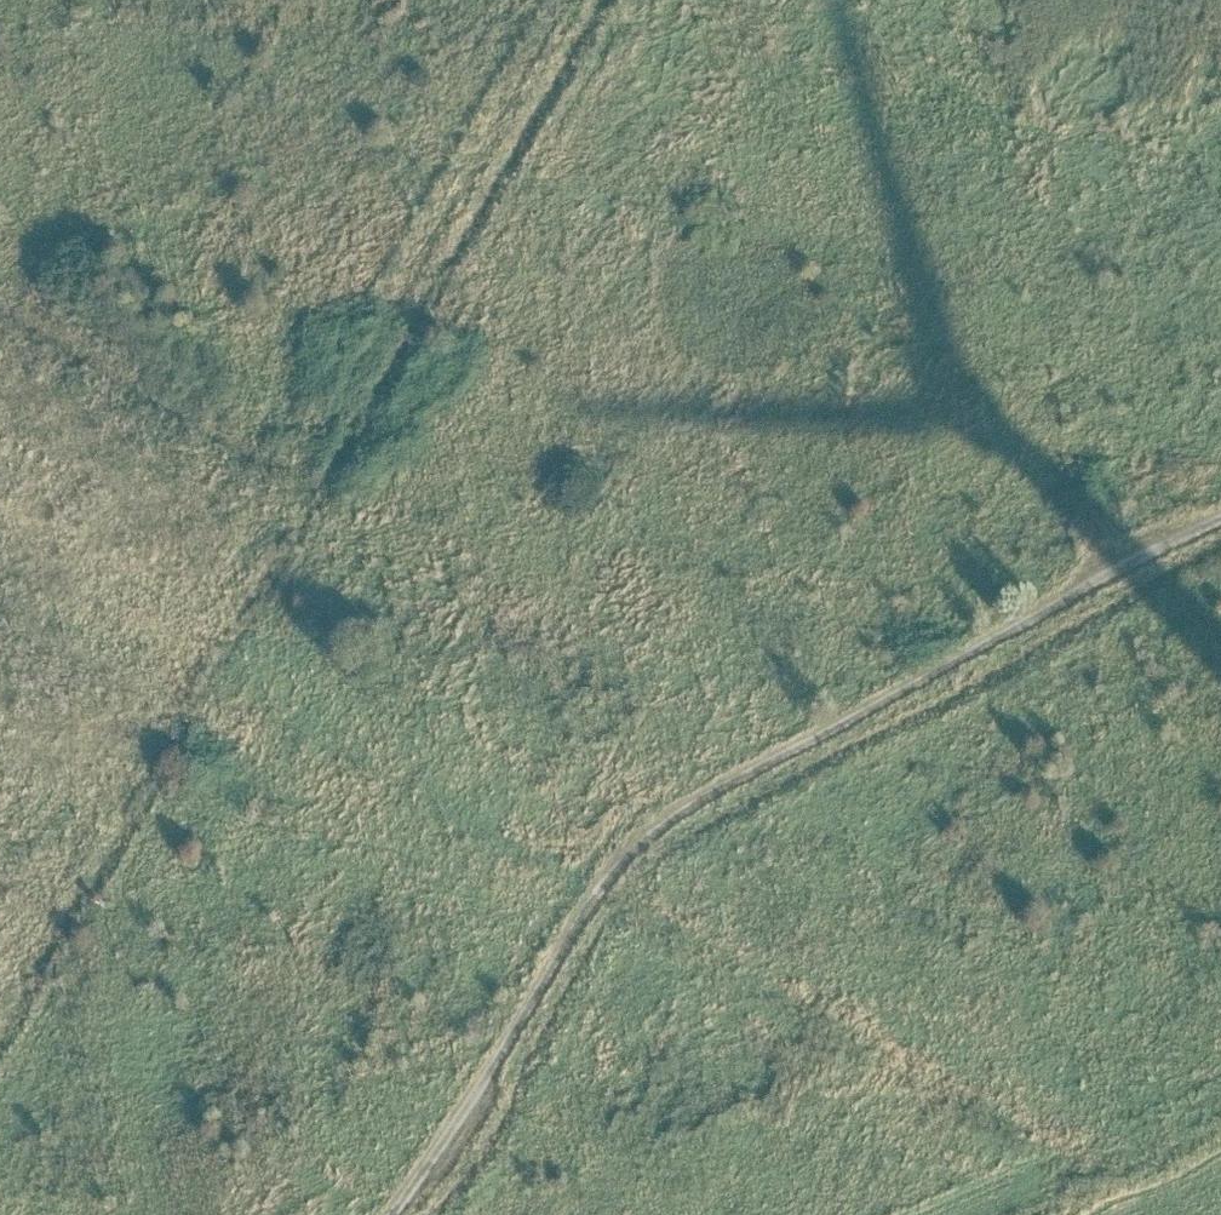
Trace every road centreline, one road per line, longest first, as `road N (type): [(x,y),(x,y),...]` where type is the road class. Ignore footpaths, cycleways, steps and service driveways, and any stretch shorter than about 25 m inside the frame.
road 1 (track): [(1220,521),(690,809),(618,875),(400,1214)]

